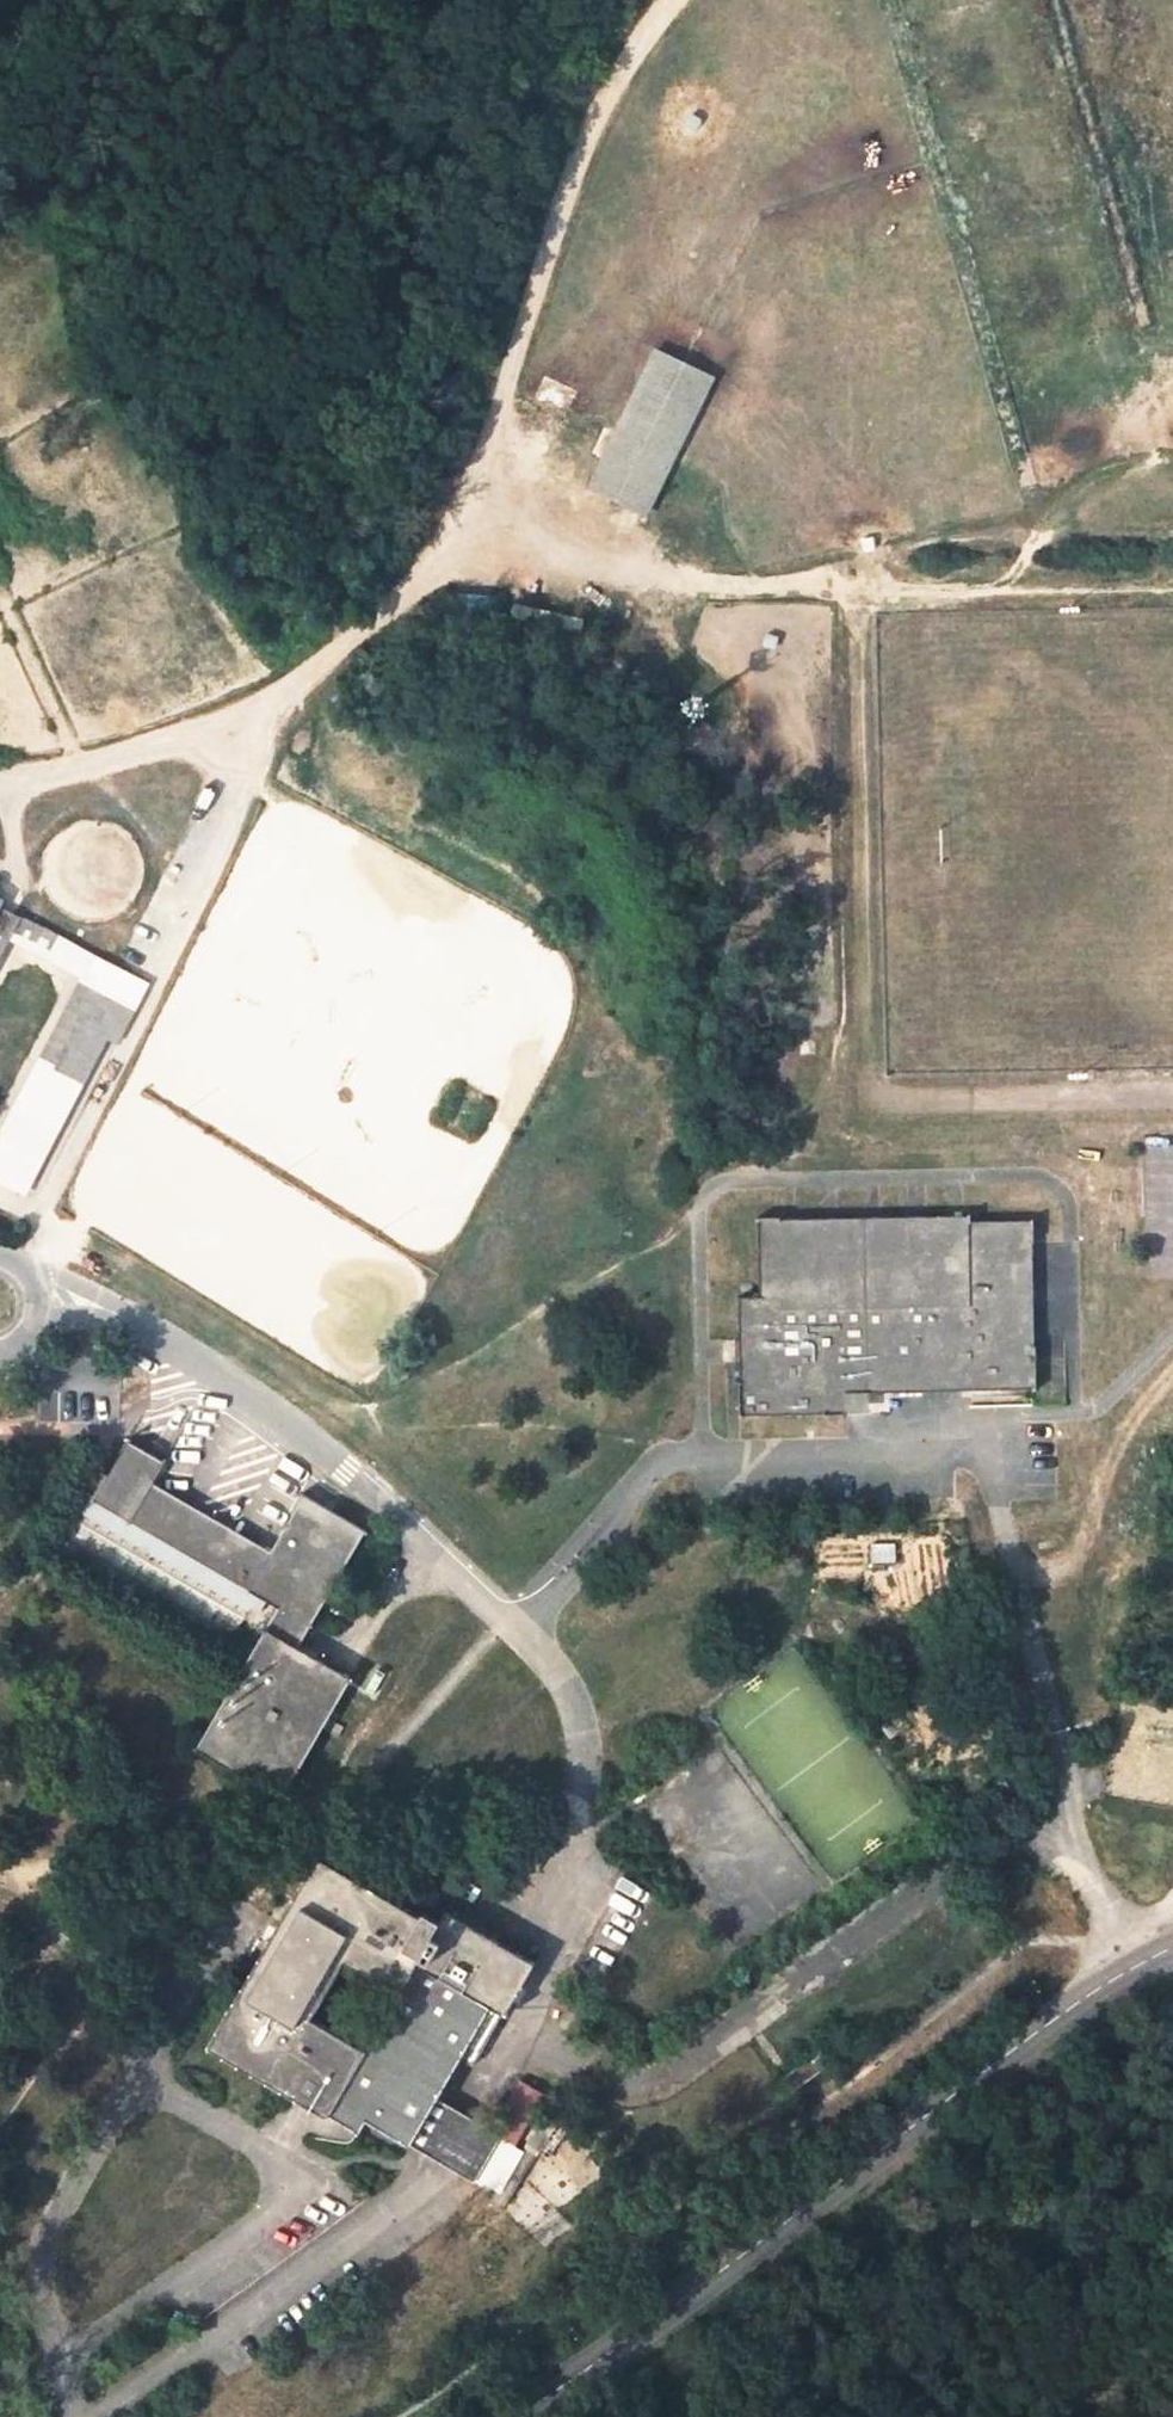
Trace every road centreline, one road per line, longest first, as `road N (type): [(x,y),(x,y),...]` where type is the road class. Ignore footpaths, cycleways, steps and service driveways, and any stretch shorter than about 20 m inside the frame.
road 1 (track): [(0,774),(41,773),(216,727),(285,690),(356,638),(441,546),(584,132),(642,37),(675,0)]
road 2 (primary): [(512,2416),(647,2327),(1078,2007),(1172,1952)]
road 3 (track): [(216,727),(241,816),(38,1212),(47,1236),(29,1272)]
road 4 (track): [(78,765),(0,592)]

